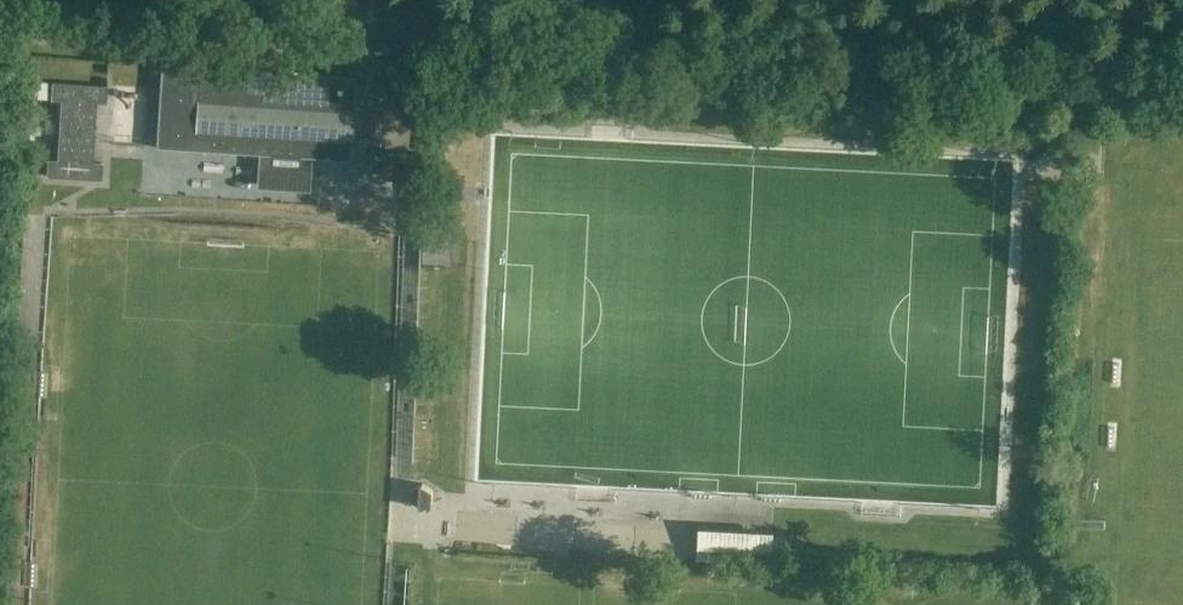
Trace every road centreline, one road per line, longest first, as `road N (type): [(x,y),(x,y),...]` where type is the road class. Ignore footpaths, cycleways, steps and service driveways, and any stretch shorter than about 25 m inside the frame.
road 1 (unclassified): [(1182,70),(383,33)]
road 2 (unclassified): [(0,11),(383,33)]

